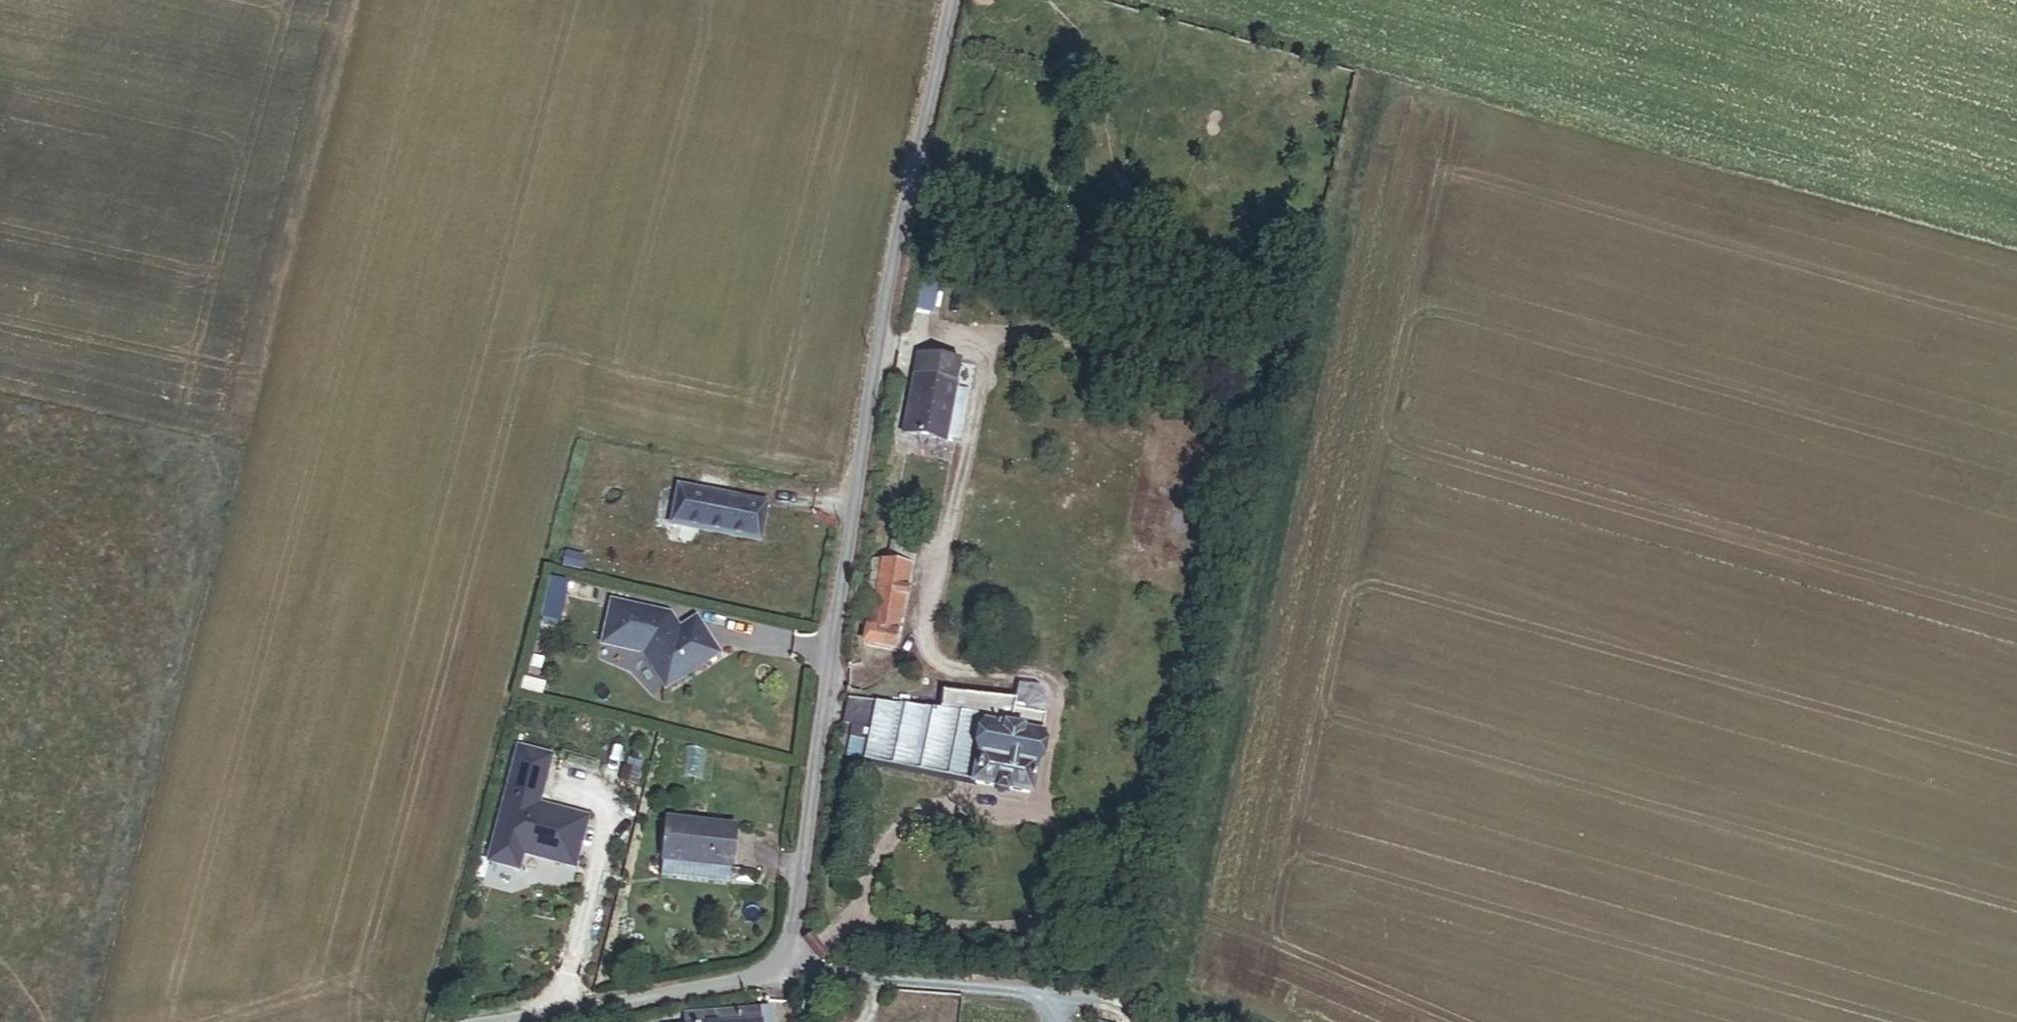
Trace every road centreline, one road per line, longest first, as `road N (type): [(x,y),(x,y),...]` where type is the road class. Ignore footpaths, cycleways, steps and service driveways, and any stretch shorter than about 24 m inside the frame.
road 1 (residential): [(951,0),(843,541),(777,979)]
road 2 (residential): [(1141,1014),(777,979)]
road 3 (residential): [(777,979),(544,1021)]

